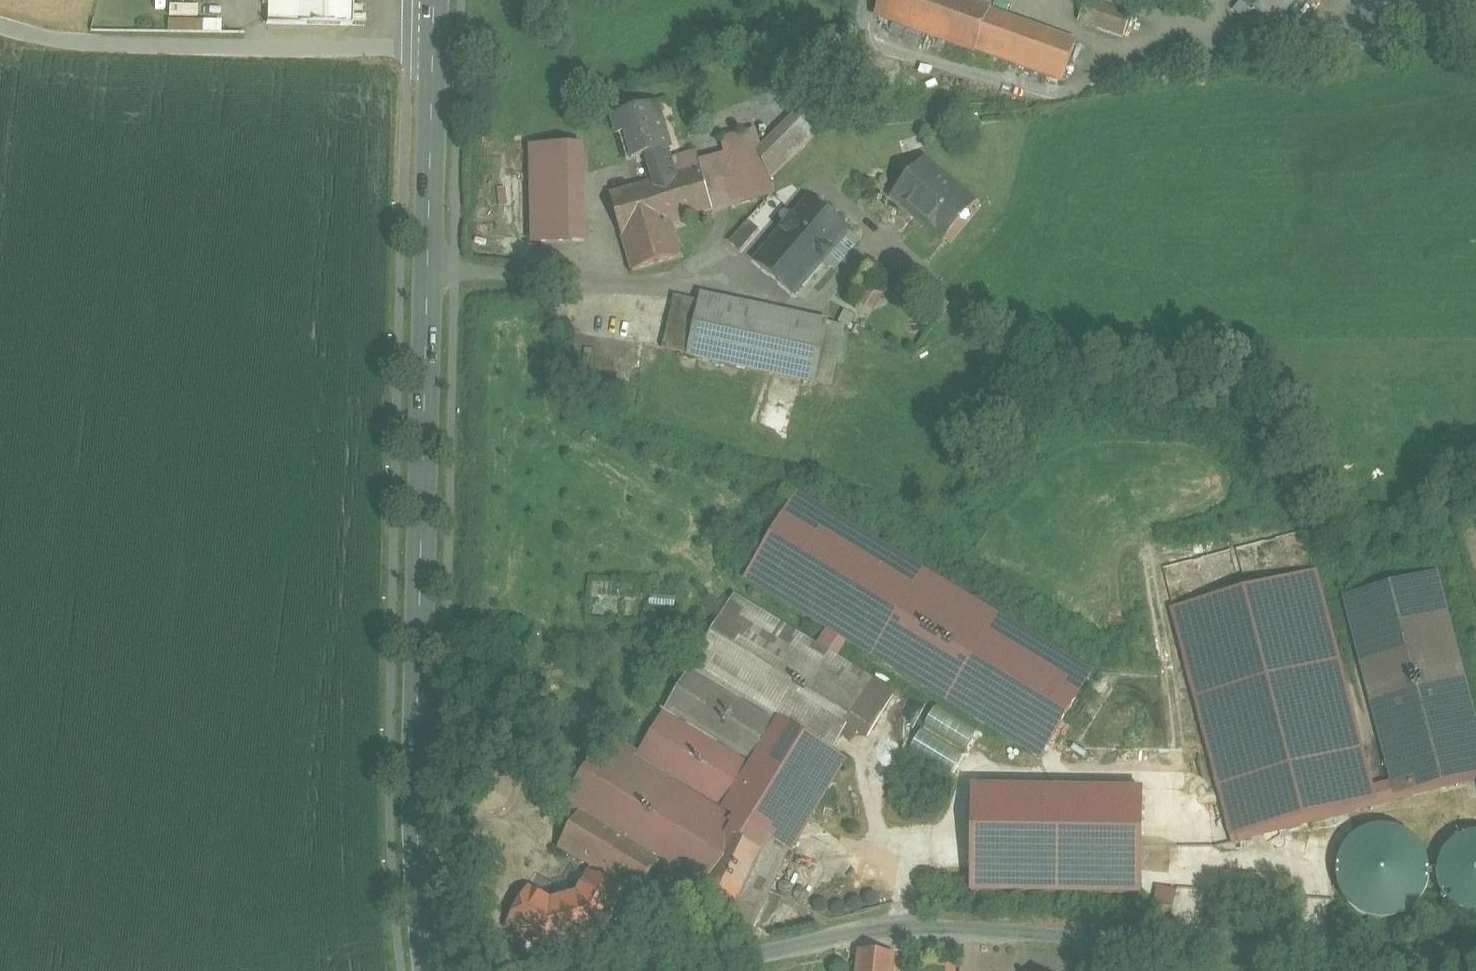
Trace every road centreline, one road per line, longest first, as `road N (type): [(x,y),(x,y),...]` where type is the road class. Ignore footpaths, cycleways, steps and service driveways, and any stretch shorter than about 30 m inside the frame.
road 1 (secondary): [(432,44),(416,750),(432,970)]
road 2 (unclassified): [(612,970),(873,918),(1329,936),(1475,933)]
road 3 (unclassified): [(0,23),(47,37),(432,44)]

